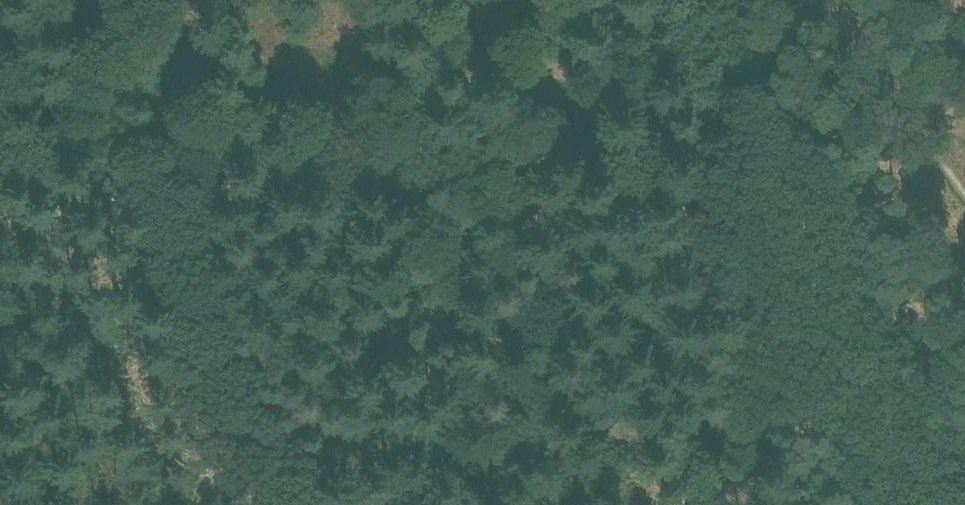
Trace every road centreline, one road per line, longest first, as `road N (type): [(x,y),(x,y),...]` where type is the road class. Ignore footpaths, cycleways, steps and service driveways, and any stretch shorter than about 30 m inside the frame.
road 1 (unclassified): [(921,504),(694,0)]
road 2 (track): [(964,186),(886,80)]

